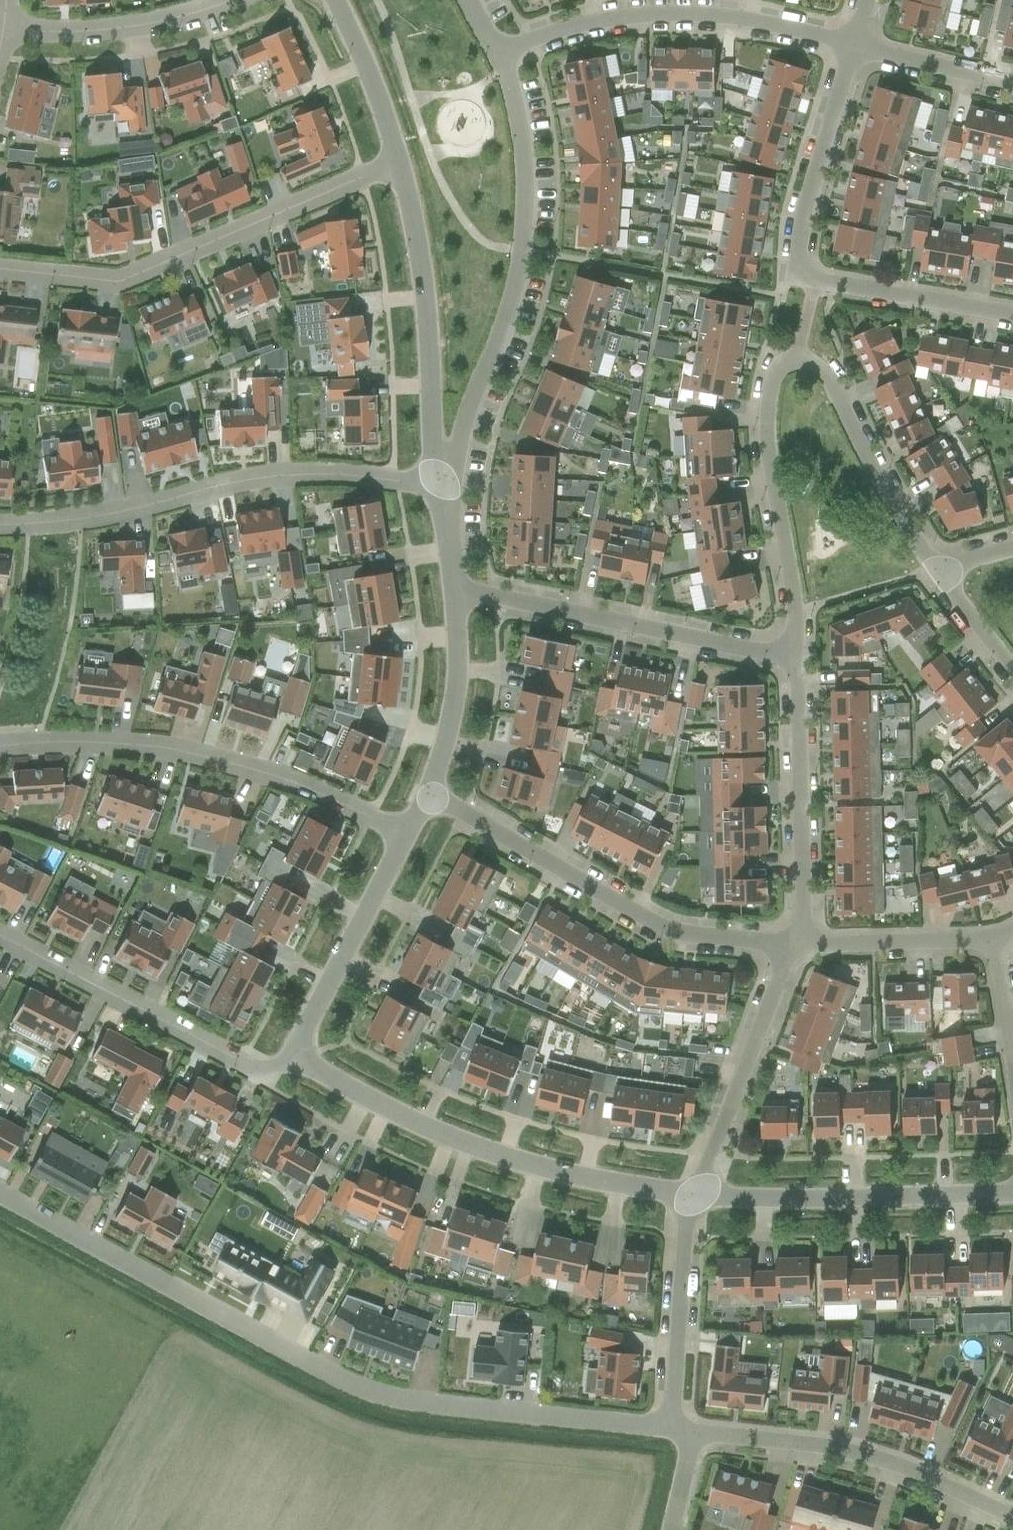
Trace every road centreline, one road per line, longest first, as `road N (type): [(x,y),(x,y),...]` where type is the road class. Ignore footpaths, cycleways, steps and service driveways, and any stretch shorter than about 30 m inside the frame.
road 1 (residential): [(671,1428),(380,1397),(0,1195)]
road 2 (residential): [(1012,314),(804,275),(802,216),(856,44)]
road 3 (residential): [(438,481),(491,364),(521,251),(523,144),(498,51)]
road 4 (residential): [(438,481),(309,473),(74,520),(0,523)]
road 5 (residential): [(303,1054),(440,1134),(523,1163),(699,1196)]
road 6 (residential): [(0,269),(131,277),(397,162)]
road 7 (residential): [(0,748),(83,743),(170,750),(267,776),(404,836)]
road 8 (residential): [(429,793),(651,921),(702,938),(793,946)]
road 9 (residential): [(856,44),(695,14),(574,26),(498,51)]
road 10 (residential): [(453,588),(802,664)]
road 11 (residential): [(303,1054),(257,1069),(0,935)]
road 12 (residential): [(695,1430),(886,1459),(1012,1517)]
road 13 (residential): [(397,162),(418,260),(438,481)]
road 14 (residential): [(802,664),(769,404),(776,376),(801,362)]
road 15 (residential): [(699,1196),(1012,1193)]
road 16 (residential): [(793,946),(805,899),(802,664)]
road 17 (residential): [(699,1196),(793,946)]
road 18 (residential): [(942,575),(823,372),(801,362)]
road 19 (residential): [(404,836),(306,1029),(303,1054)]
road 20 (residential): [(699,1196),(671,1428)]
road 21 (residential): [(4,30),(82,28),(225,0)]
road 22 (residential): [(453,588),(453,688),(429,793)]
road 23 (residential): [(793,946),(994,941)]
road 24 (residential): [(333,0),(397,162)]
road 25 (residential): [(1012,84),(856,44)]
road 26 (residential): [(1012,1065),(994,941)]

